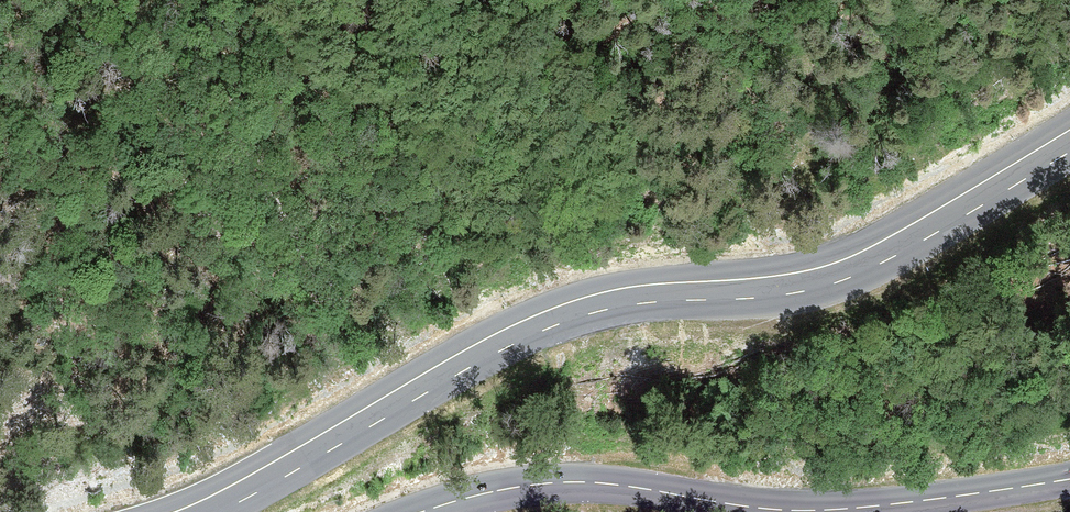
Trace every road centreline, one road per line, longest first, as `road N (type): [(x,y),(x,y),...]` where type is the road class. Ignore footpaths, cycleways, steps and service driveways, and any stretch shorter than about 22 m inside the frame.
road 1 (secondary): [(175,511),(537,317),(625,290),(838,265),(1069,132)]
road 2 (secondary): [(1069,479),(804,511),(614,485),(534,485),(426,511)]

